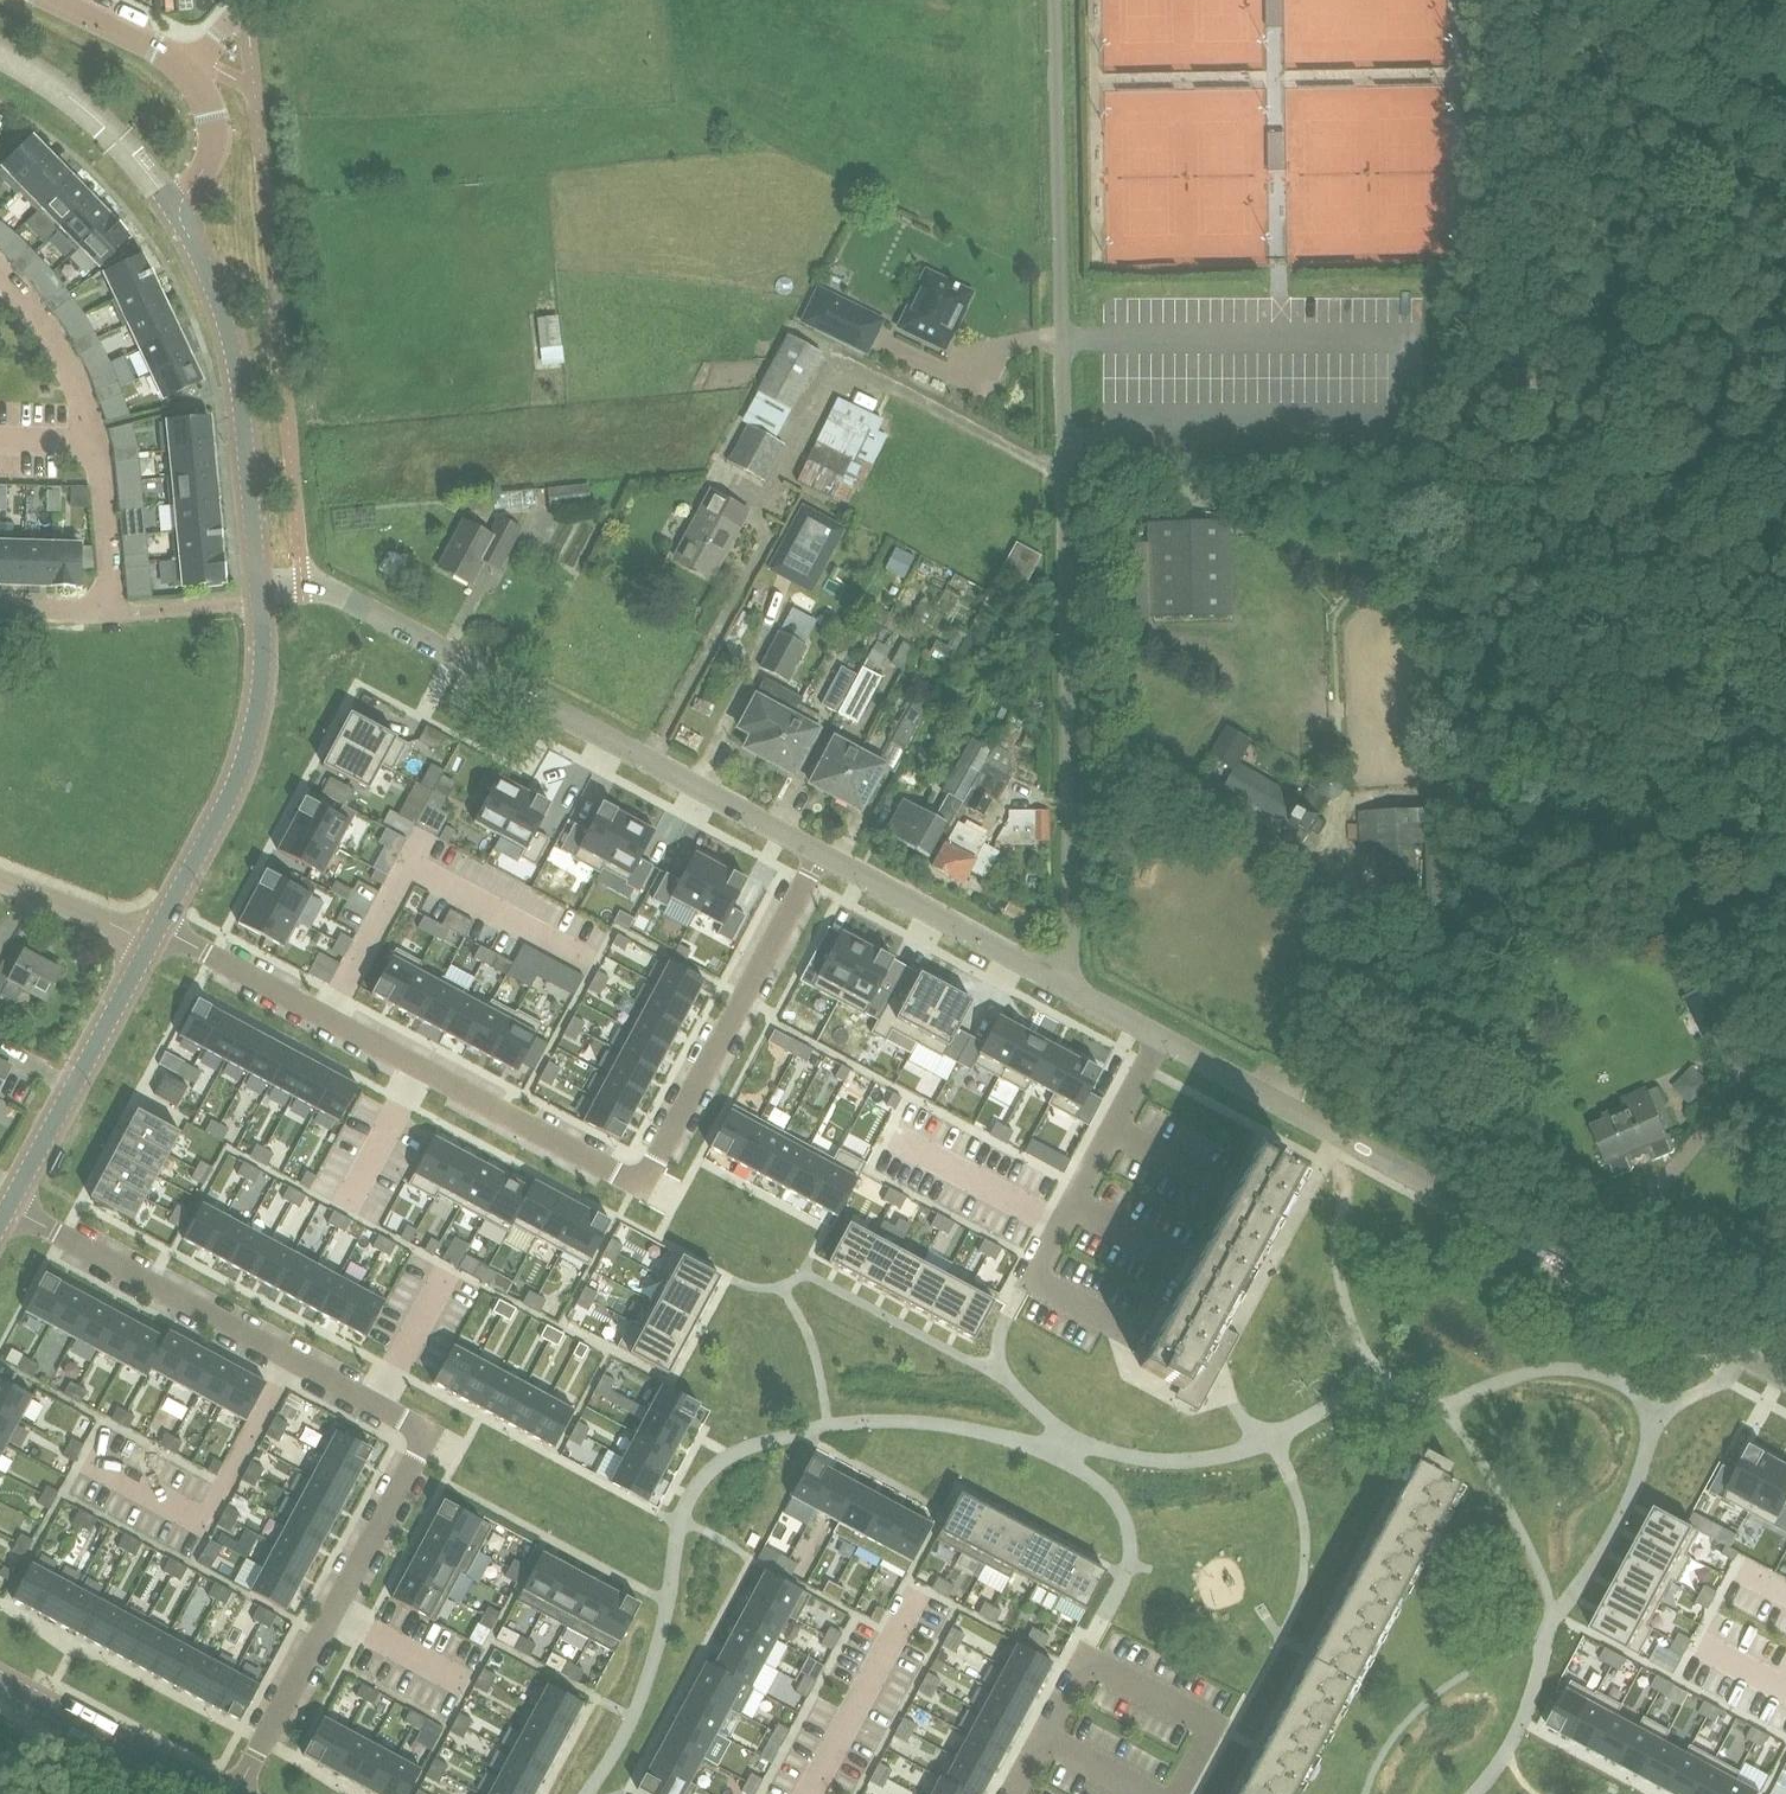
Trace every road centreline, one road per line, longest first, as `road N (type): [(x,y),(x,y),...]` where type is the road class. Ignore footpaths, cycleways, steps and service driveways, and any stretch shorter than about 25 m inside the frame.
road 1 (unclassified): [(1072,986),(1055,0)]
road 2 (residential): [(163,919),(642,1182),(818,854)]
road 3 (residential): [(236,1793),(431,1431),(8,1206)]
road 4 (residential): [(1785,1377),(1072,986)]
road 5 (residential): [(818,854),(319,585),(258,588)]
road 6 (tertiary): [(258,588),(232,345),(178,217)]
road 7 (tertiary): [(163,919),(248,746),(261,670),(259,605)]
road 8 (tertiary): [(8,1206),(153,938)]
road 9 (residential): [(1072,986),(818,854)]
road 10 (tertiary): [(212,1793),(0,1680)]
road 11 (residential): [(0,272),(69,369),(94,441)]
road 12 (residential): [(94,441),(109,615)]
road 13 (residential): [(153,938),(0,878)]
road 14 (tertiary): [(188,69),(216,135),(178,217)]
road 15 (residential): [(109,615),(259,605)]

